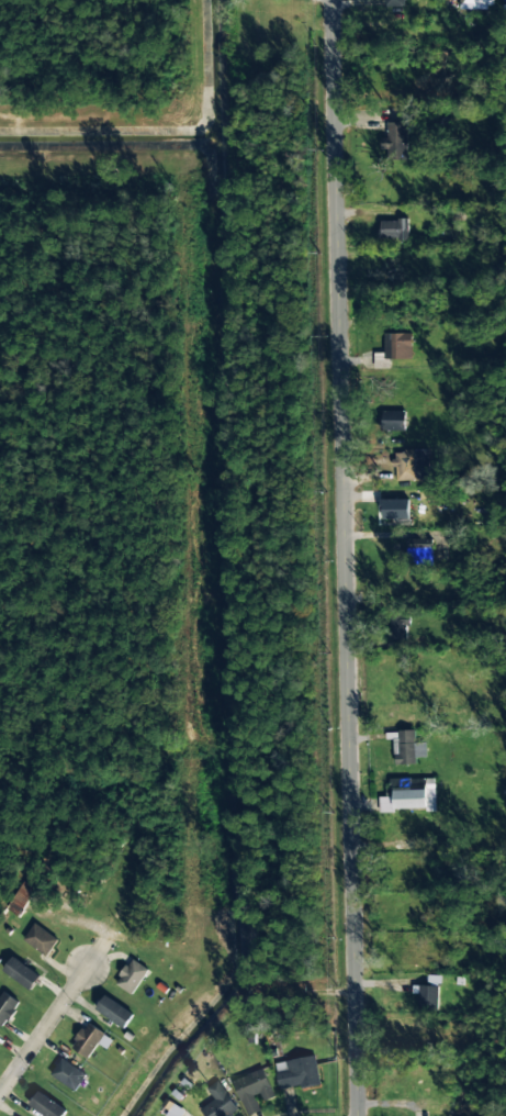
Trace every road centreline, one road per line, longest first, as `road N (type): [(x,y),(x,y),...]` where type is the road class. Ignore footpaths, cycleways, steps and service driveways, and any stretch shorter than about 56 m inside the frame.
road 1 (residential): [(354,1115),(330,0)]
road 2 (residential): [(0,1087),(88,960)]

